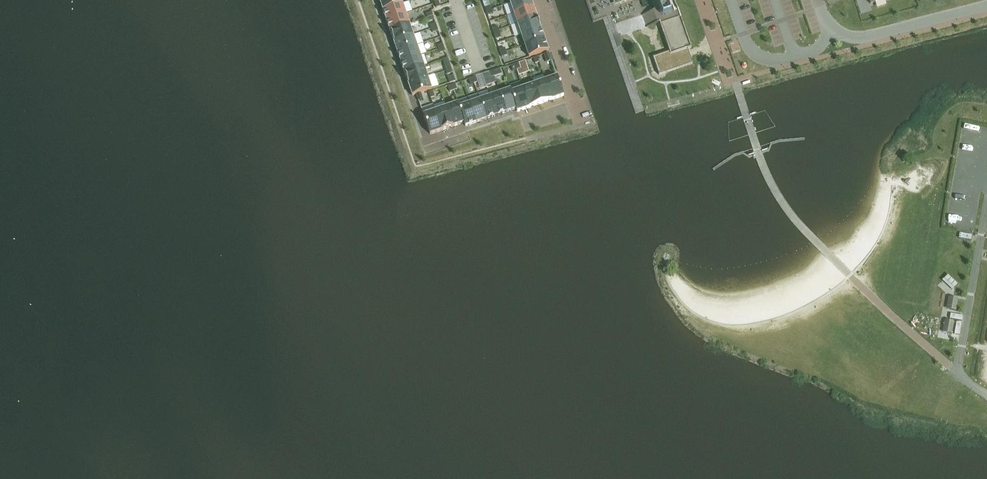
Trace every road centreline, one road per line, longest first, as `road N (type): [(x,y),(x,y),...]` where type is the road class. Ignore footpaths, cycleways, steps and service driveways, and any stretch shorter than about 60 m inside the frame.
road 1 (residential): [(539,0),(577,110),(525,126)]
road 2 (residential): [(833,46),(986,6)]

